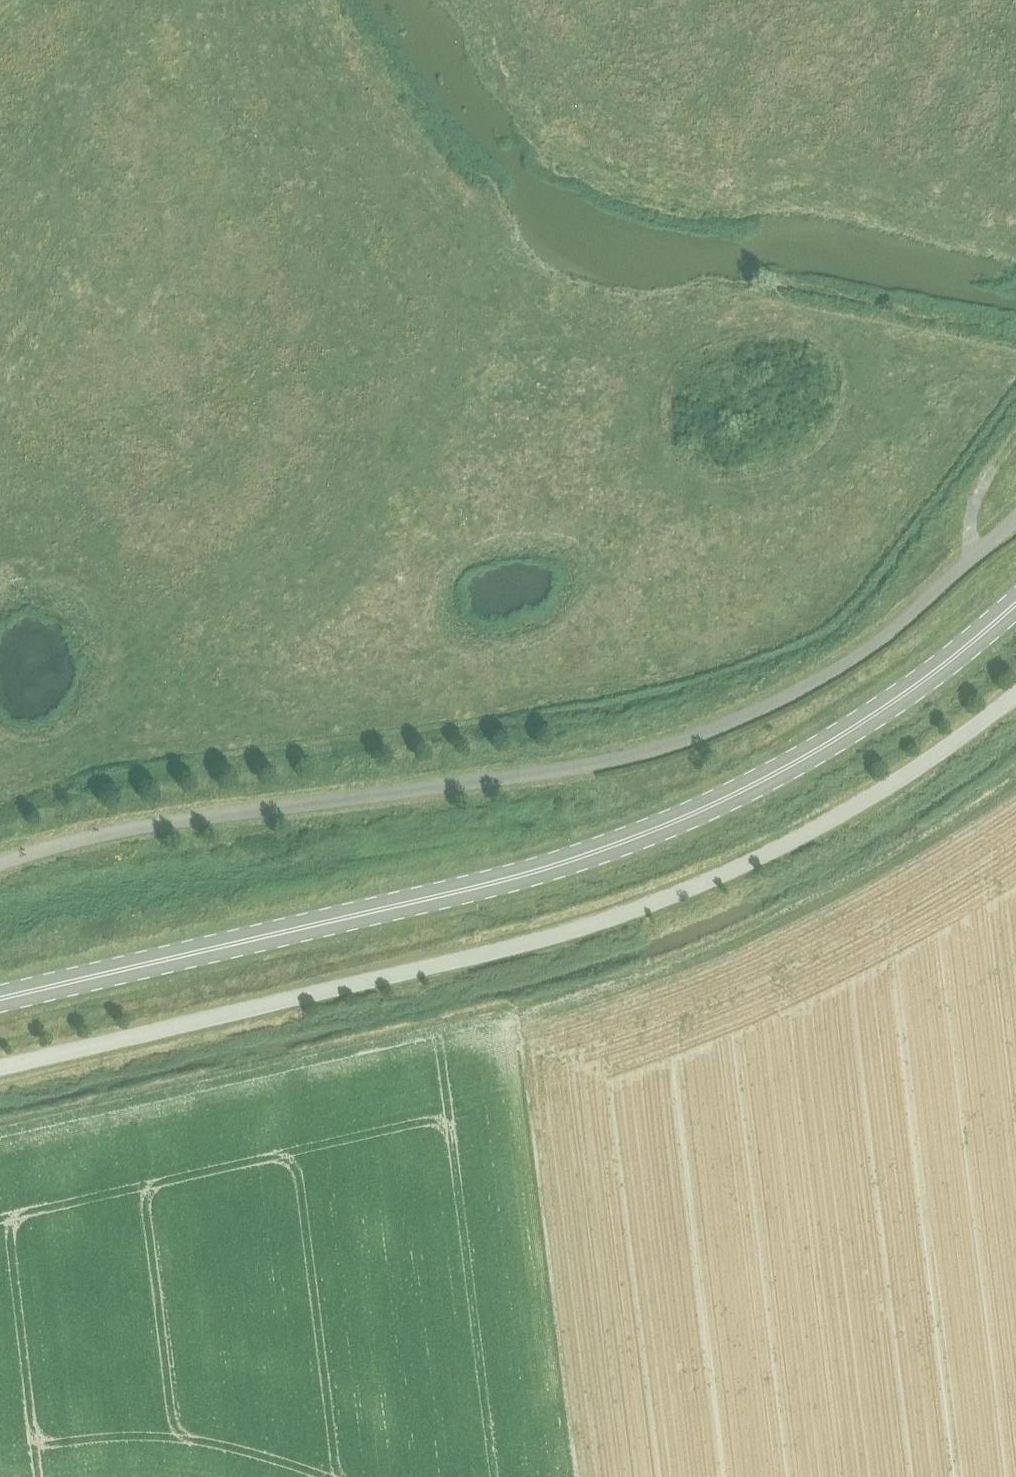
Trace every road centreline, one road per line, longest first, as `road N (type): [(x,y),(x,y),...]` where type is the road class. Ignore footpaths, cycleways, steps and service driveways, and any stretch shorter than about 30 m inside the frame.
road 1 (secondary): [(0,1005),(460,897),(650,836),(807,761),(886,712),(1015,611)]
road 2 (unclassified): [(0,865),(163,825),(613,764),(708,736),(866,653),(1015,520)]
road 3 (unclassified): [(0,1068),(484,954),(674,896),(872,796),(1015,694)]
road 4 (track): [(974,558),(975,499),(1015,433)]

